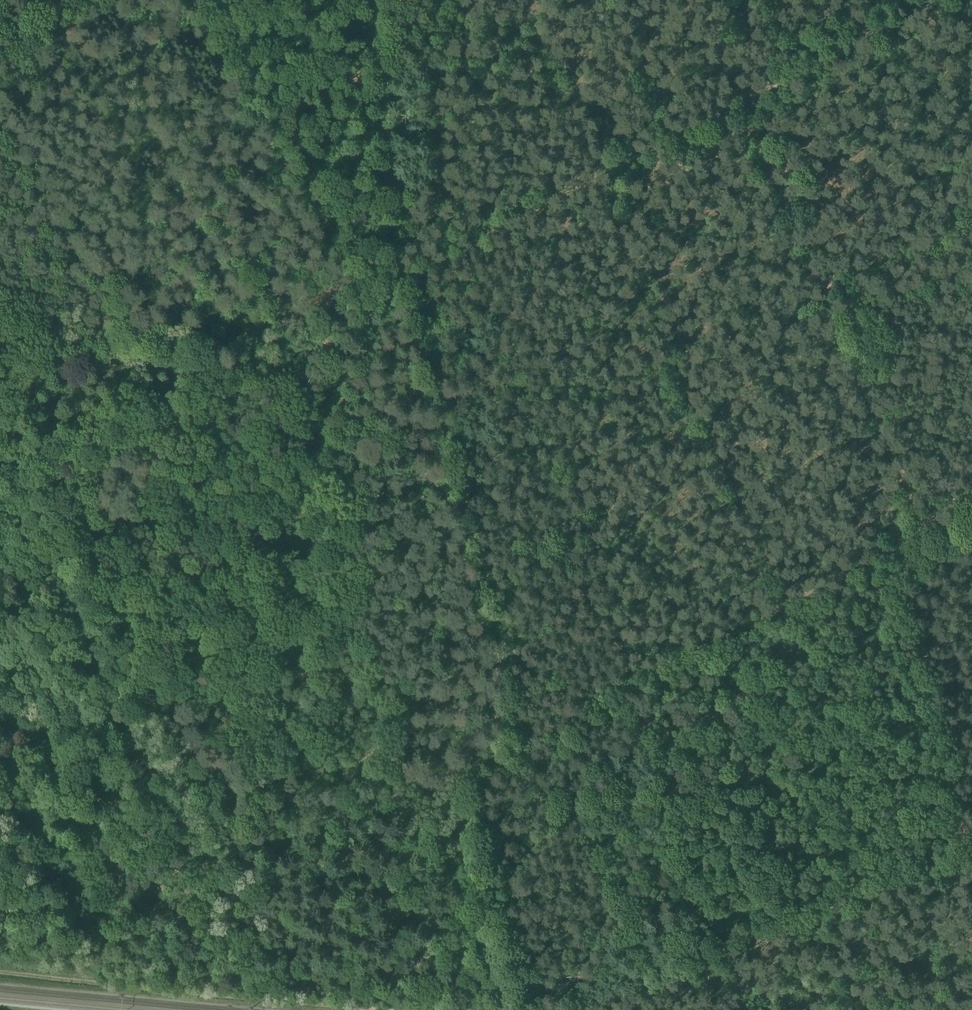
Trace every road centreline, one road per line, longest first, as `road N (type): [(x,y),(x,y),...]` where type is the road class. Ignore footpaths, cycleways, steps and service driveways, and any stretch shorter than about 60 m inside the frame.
road 1 (track): [(613,691),(485,229)]
road 2 (track): [(613,691),(472,758),(504,1009)]
road 3 (track): [(971,521),(613,691)]
road 4 (track): [(485,229),(393,277),(361,128),(355,0)]
road 5 (track): [(0,981),(359,1009)]
road 6 (track): [(690,968),(971,857)]
road 7 (track): [(690,968),(613,691)]

